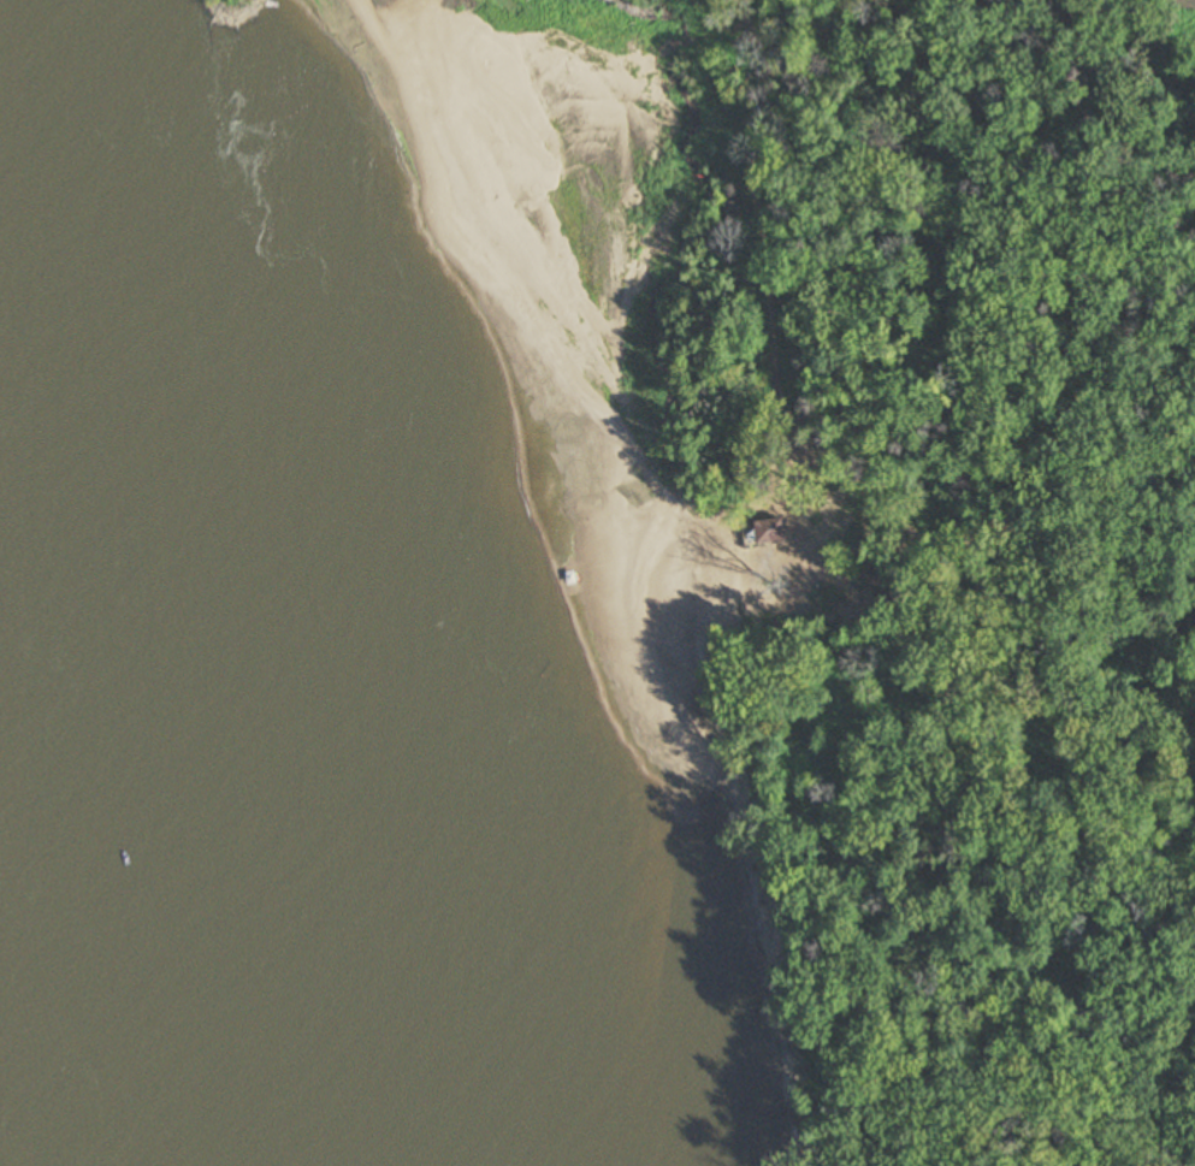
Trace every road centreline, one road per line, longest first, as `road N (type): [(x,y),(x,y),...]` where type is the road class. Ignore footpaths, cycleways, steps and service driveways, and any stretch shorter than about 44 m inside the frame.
road 1 (track): [(816,807),(874,689),(859,582),(801,456),(783,335),(812,0)]
road 2 (track): [(1194,125),(987,0)]

